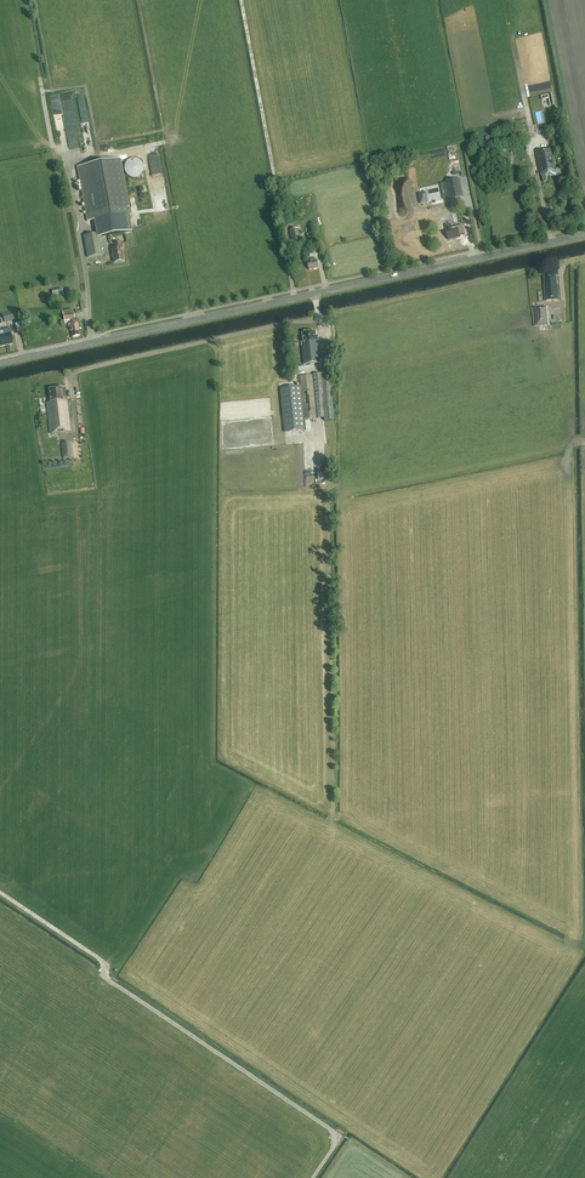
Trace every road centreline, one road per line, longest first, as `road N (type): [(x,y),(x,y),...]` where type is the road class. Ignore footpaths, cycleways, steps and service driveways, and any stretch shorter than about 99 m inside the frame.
road 1 (tertiary): [(0,361),(584,233)]
road 2 (track): [(75,439),(70,380),(76,372),(318,319)]
road 3 (track): [(294,298),(240,0)]

